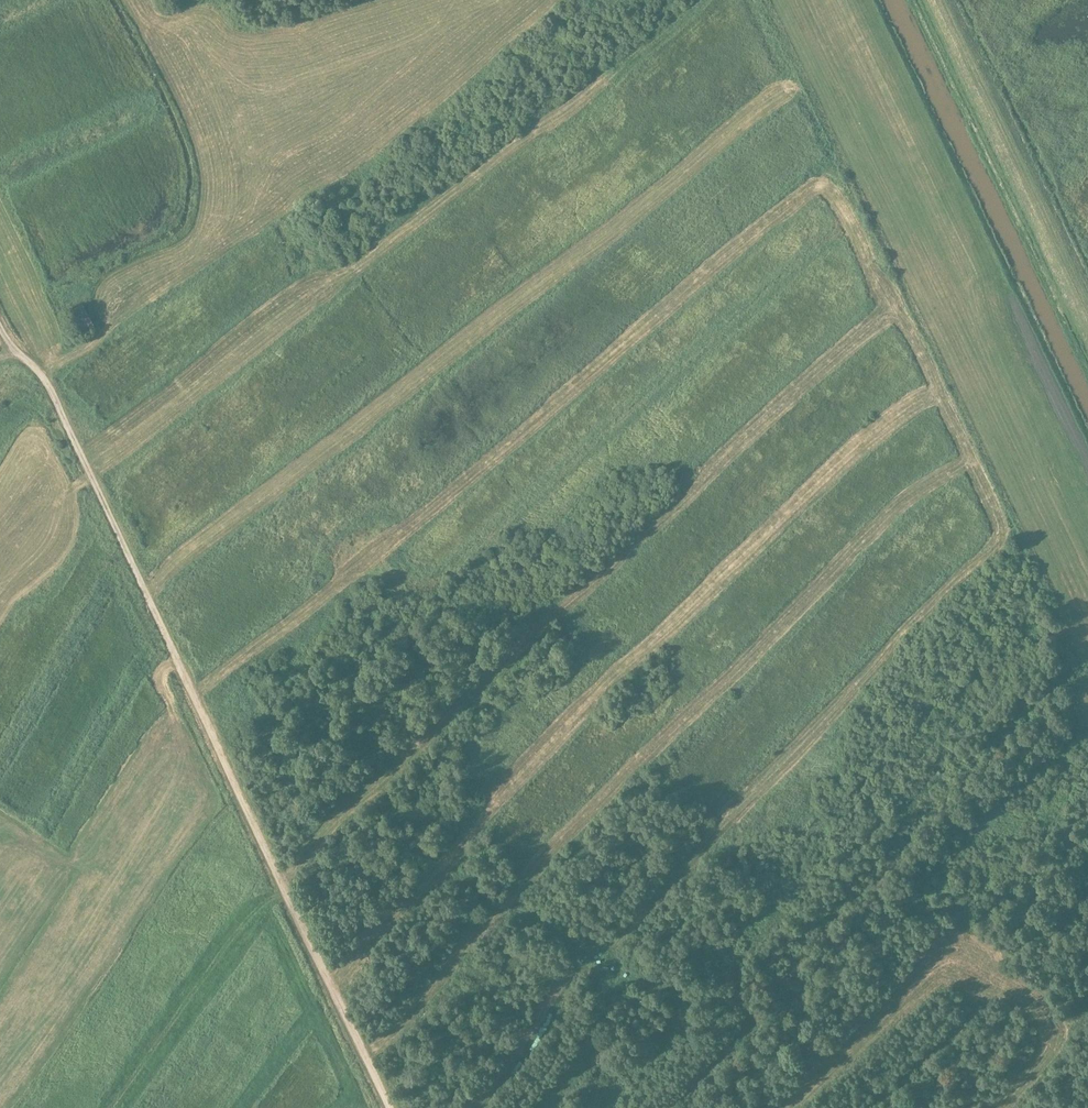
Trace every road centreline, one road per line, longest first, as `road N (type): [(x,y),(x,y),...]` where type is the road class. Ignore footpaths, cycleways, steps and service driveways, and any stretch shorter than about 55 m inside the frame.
road 1 (track): [(13,347),(65,423),(389,1107)]

